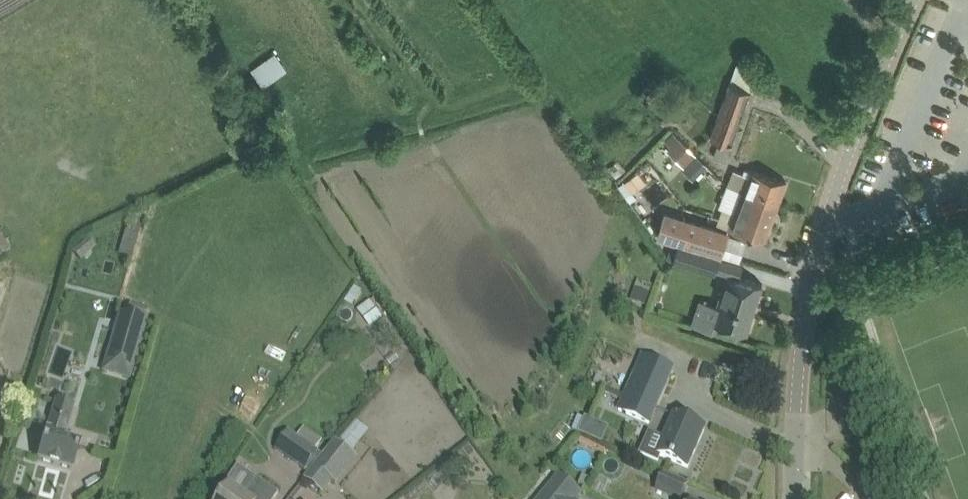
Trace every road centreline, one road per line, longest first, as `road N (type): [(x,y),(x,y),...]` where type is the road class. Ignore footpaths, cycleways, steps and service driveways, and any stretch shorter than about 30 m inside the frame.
road 1 (tertiary): [(794,422),(811,271),(844,174),(923,0)]
road 2 (residential): [(794,422),(891,498)]

